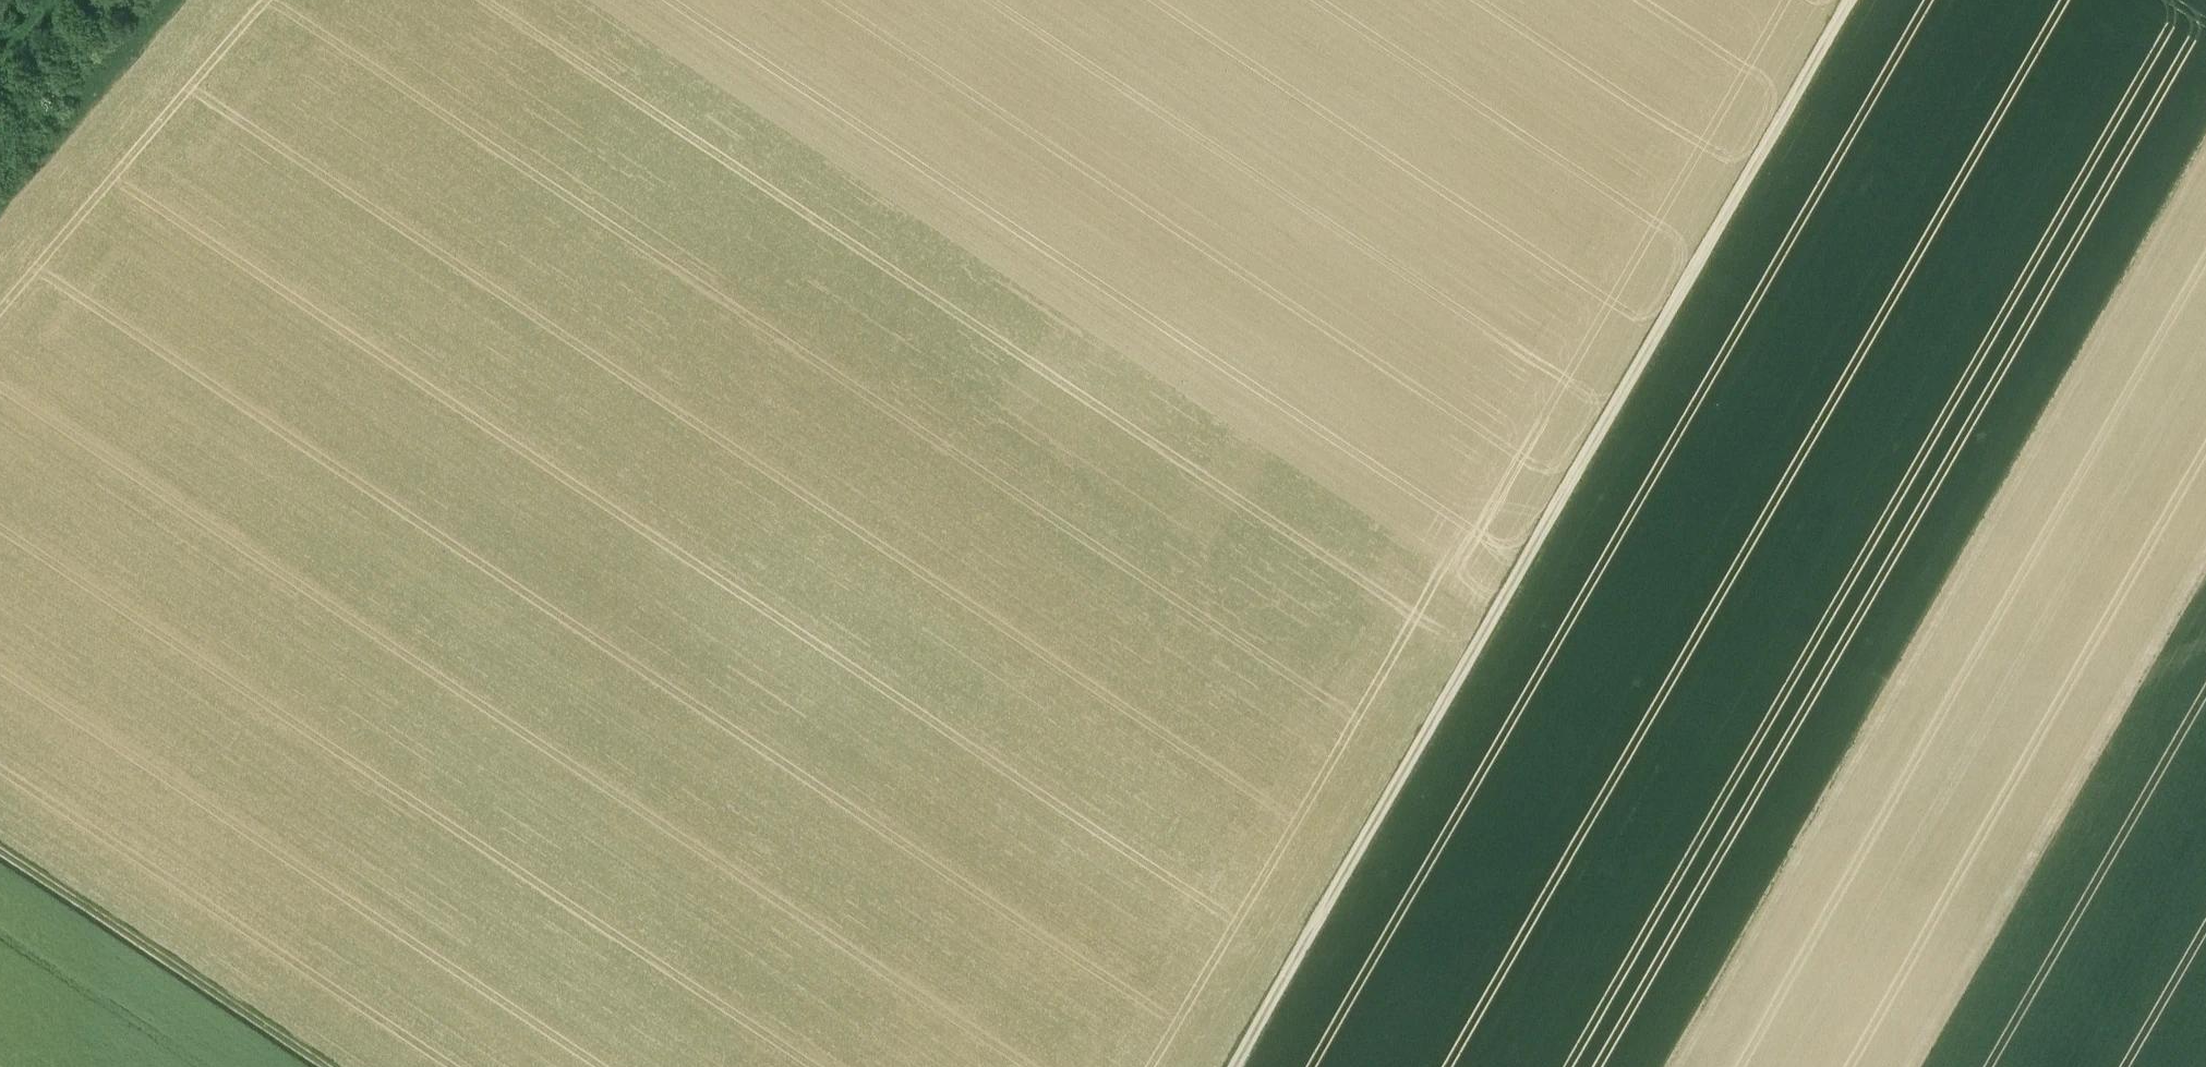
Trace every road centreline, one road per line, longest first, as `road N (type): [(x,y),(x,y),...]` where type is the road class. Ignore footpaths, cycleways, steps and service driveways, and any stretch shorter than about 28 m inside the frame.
road 1 (track): [(1849,0),(1232,1066)]
road 2 (track): [(0,851),(325,1066)]
road 3 (track): [(0,218),(190,0)]

